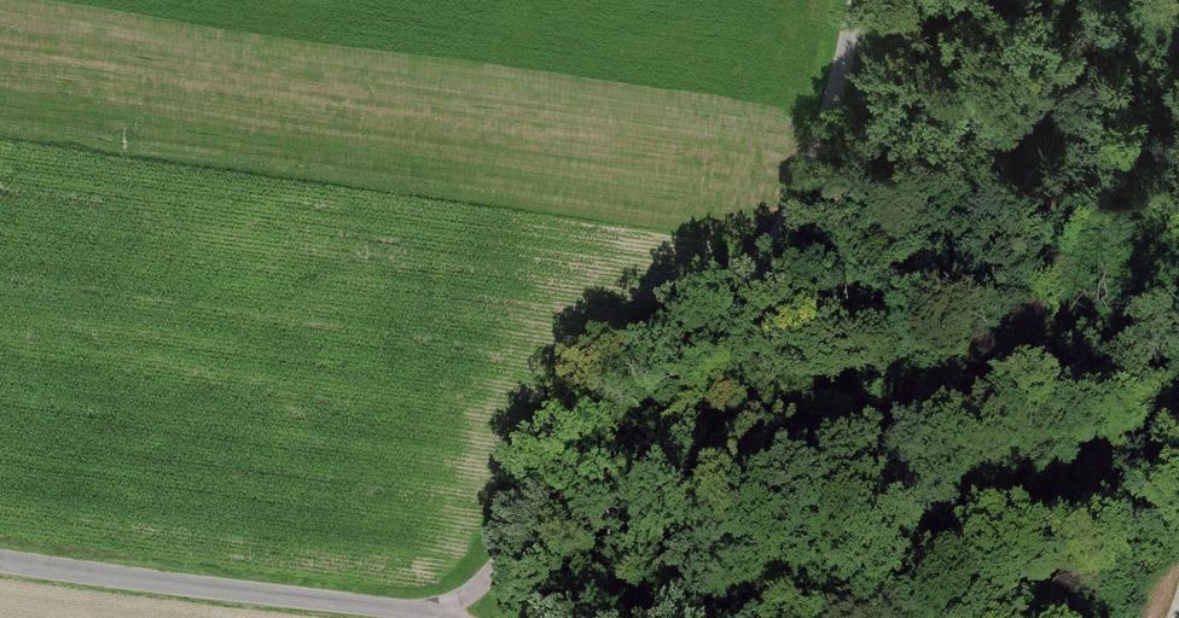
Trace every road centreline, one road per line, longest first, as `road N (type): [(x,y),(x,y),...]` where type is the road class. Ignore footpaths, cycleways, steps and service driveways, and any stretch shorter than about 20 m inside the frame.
road 1 (unclassified): [(865,0),(851,60),(788,224),(726,299),(646,351),(573,416),(523,522)]
road 2 (unclassified): [(0,563),(438,616)]
road 3 (unclassified): [(523,522),(489,577),(438,616)]

